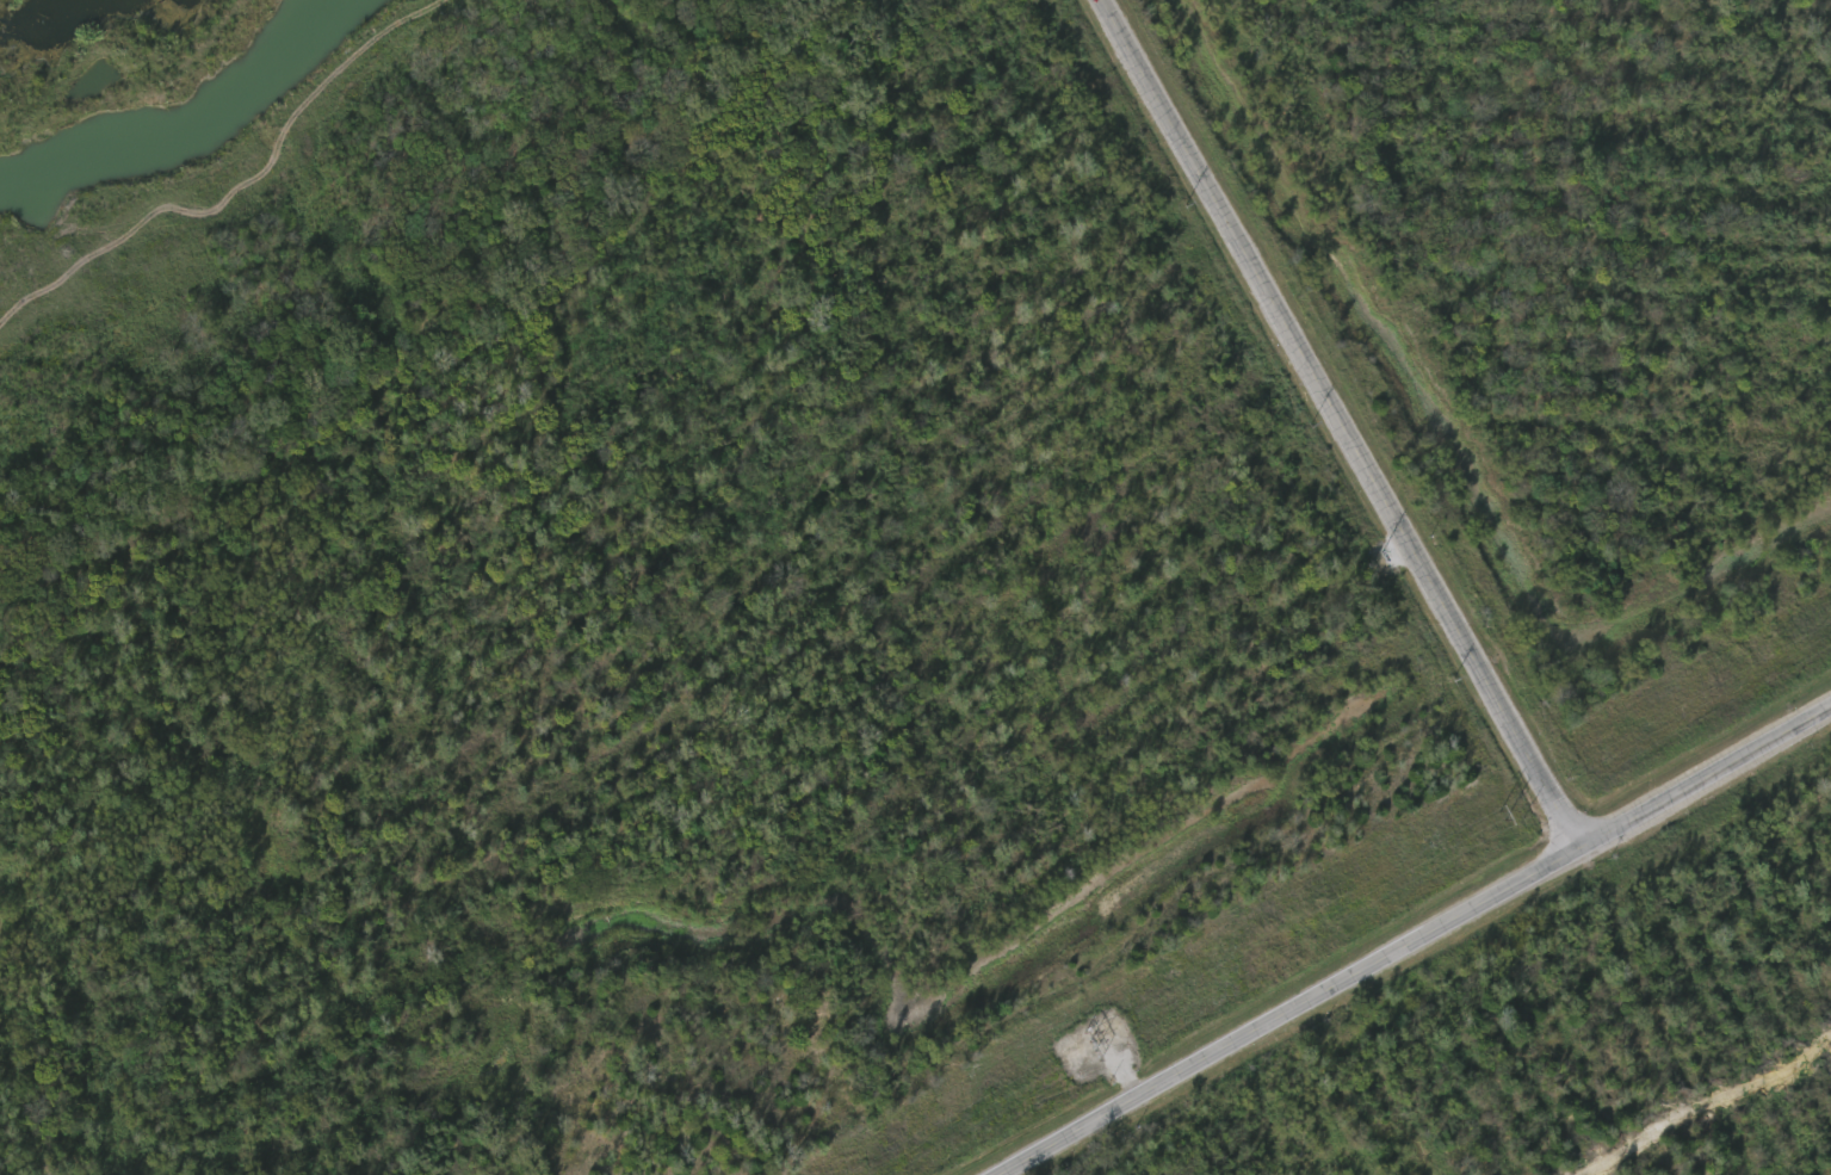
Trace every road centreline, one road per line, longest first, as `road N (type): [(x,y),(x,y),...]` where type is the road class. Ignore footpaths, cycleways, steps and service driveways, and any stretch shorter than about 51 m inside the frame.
road 1 (tertiary): [(1585,846),(1106,0)]
road 2 (primary): [(1585,846),(1003,1174)]
road 3 (primary): [(1830,708),(1585,846)]

